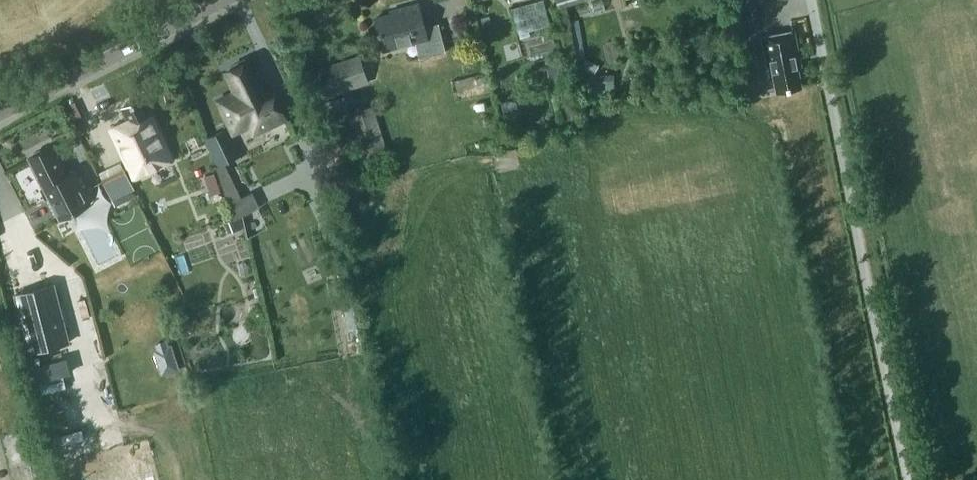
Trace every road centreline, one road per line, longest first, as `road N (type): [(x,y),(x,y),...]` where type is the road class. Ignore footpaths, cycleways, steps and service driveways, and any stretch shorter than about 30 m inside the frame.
road 1 (unclassified): [(810,0),(906,479)]
road 2 (tertiary): [(0,113),(226,0)]

